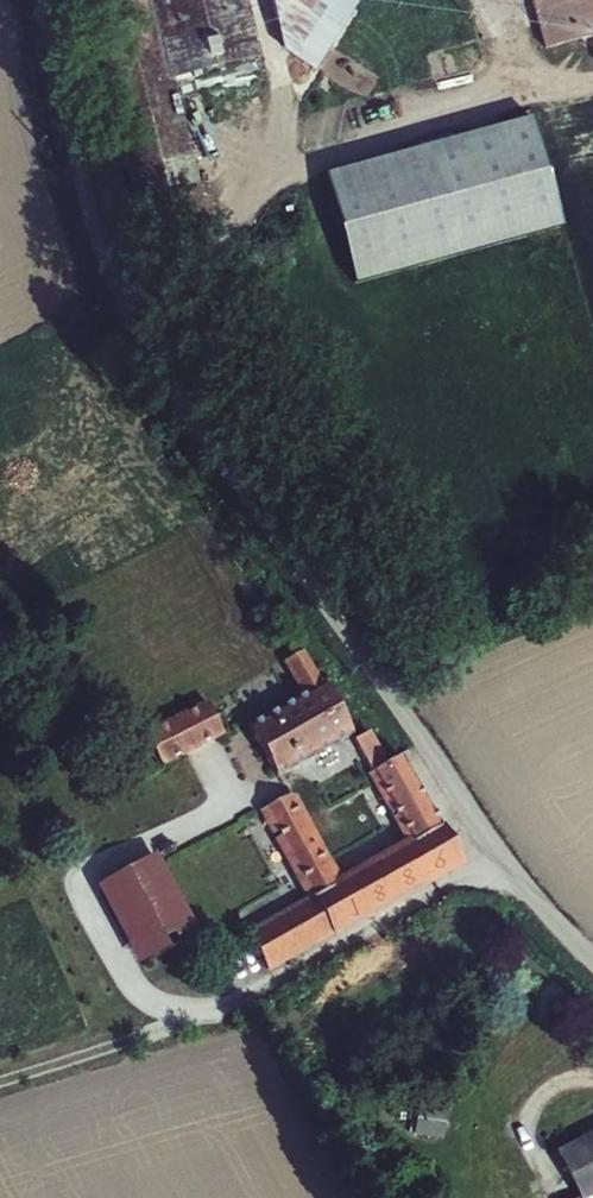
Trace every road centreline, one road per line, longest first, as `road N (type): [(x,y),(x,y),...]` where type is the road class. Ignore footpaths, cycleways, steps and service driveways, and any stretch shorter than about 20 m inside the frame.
road 1 (unclassified): [(42,0),(83,221),(118,318),(515,876),(592,962)]

